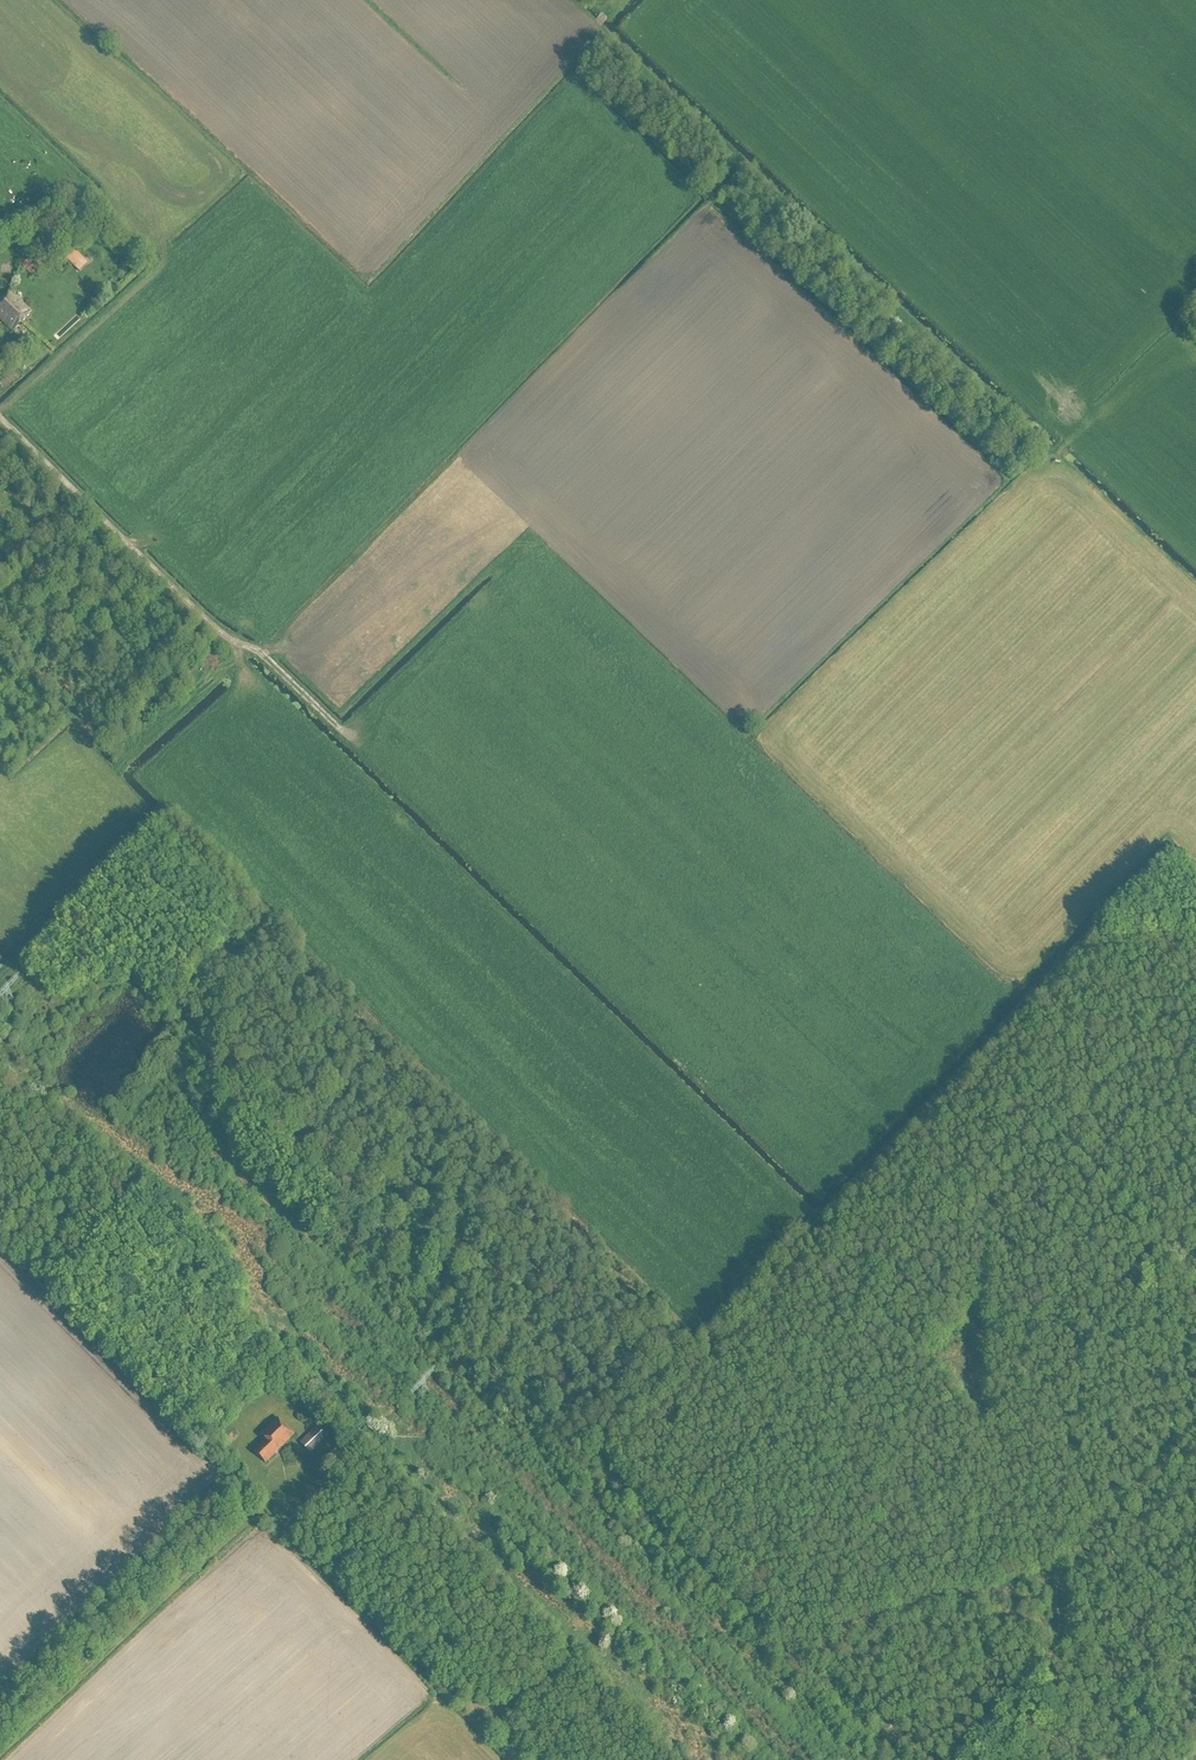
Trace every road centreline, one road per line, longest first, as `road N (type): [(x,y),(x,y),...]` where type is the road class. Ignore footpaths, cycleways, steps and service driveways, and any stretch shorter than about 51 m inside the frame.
road 1 (track): [(946,1759),(1047,1650),(1053,1564),(1195,1416)]
road 2 (track): [(238,645),(0,417)]
road 3 (track): [(827,1636),(1051,1573)]
road 4 (track): [(1053,460),(1162,360),(1195,361)]
road 5 (track): [(353,742),(259,654),(289,650)]

